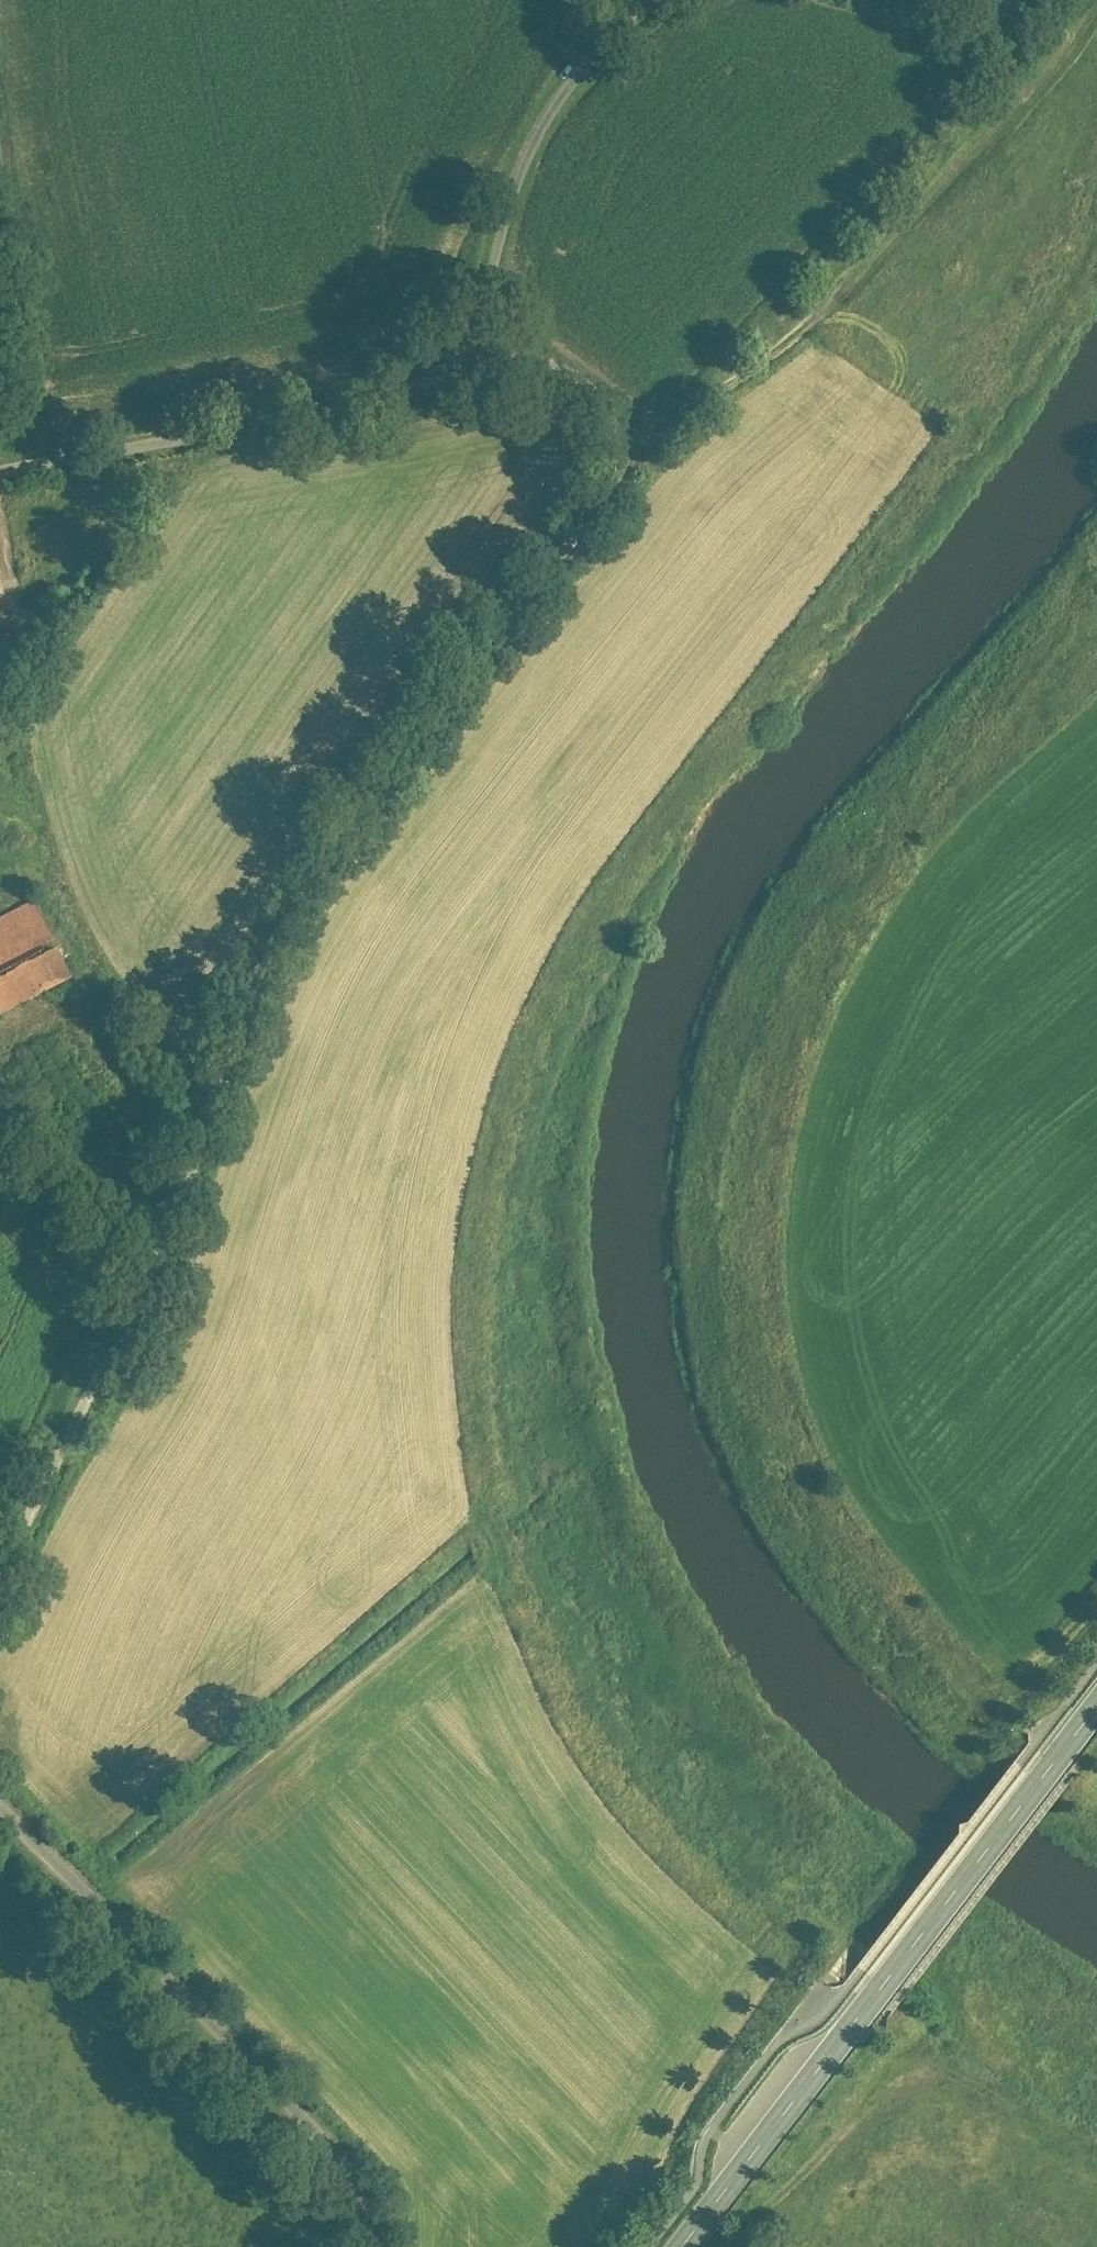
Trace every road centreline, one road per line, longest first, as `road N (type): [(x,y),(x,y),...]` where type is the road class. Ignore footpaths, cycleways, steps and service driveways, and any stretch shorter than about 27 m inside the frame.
road 1 (track): [(487,348),(556,351),(623,417),(611,498),(275,927),(223,1041),(175,1213),(0,1581)]
road 2 (tertiary): [(688,2246),(1096,1712)]
road 3 (unclassified): [(0,1821),(357,2181),(381,2246)]
road 4 (unclassified): [(0,462),(487,348)]
road 5 (track): [(459,354),(498,209),(586,59),(652,0)]

